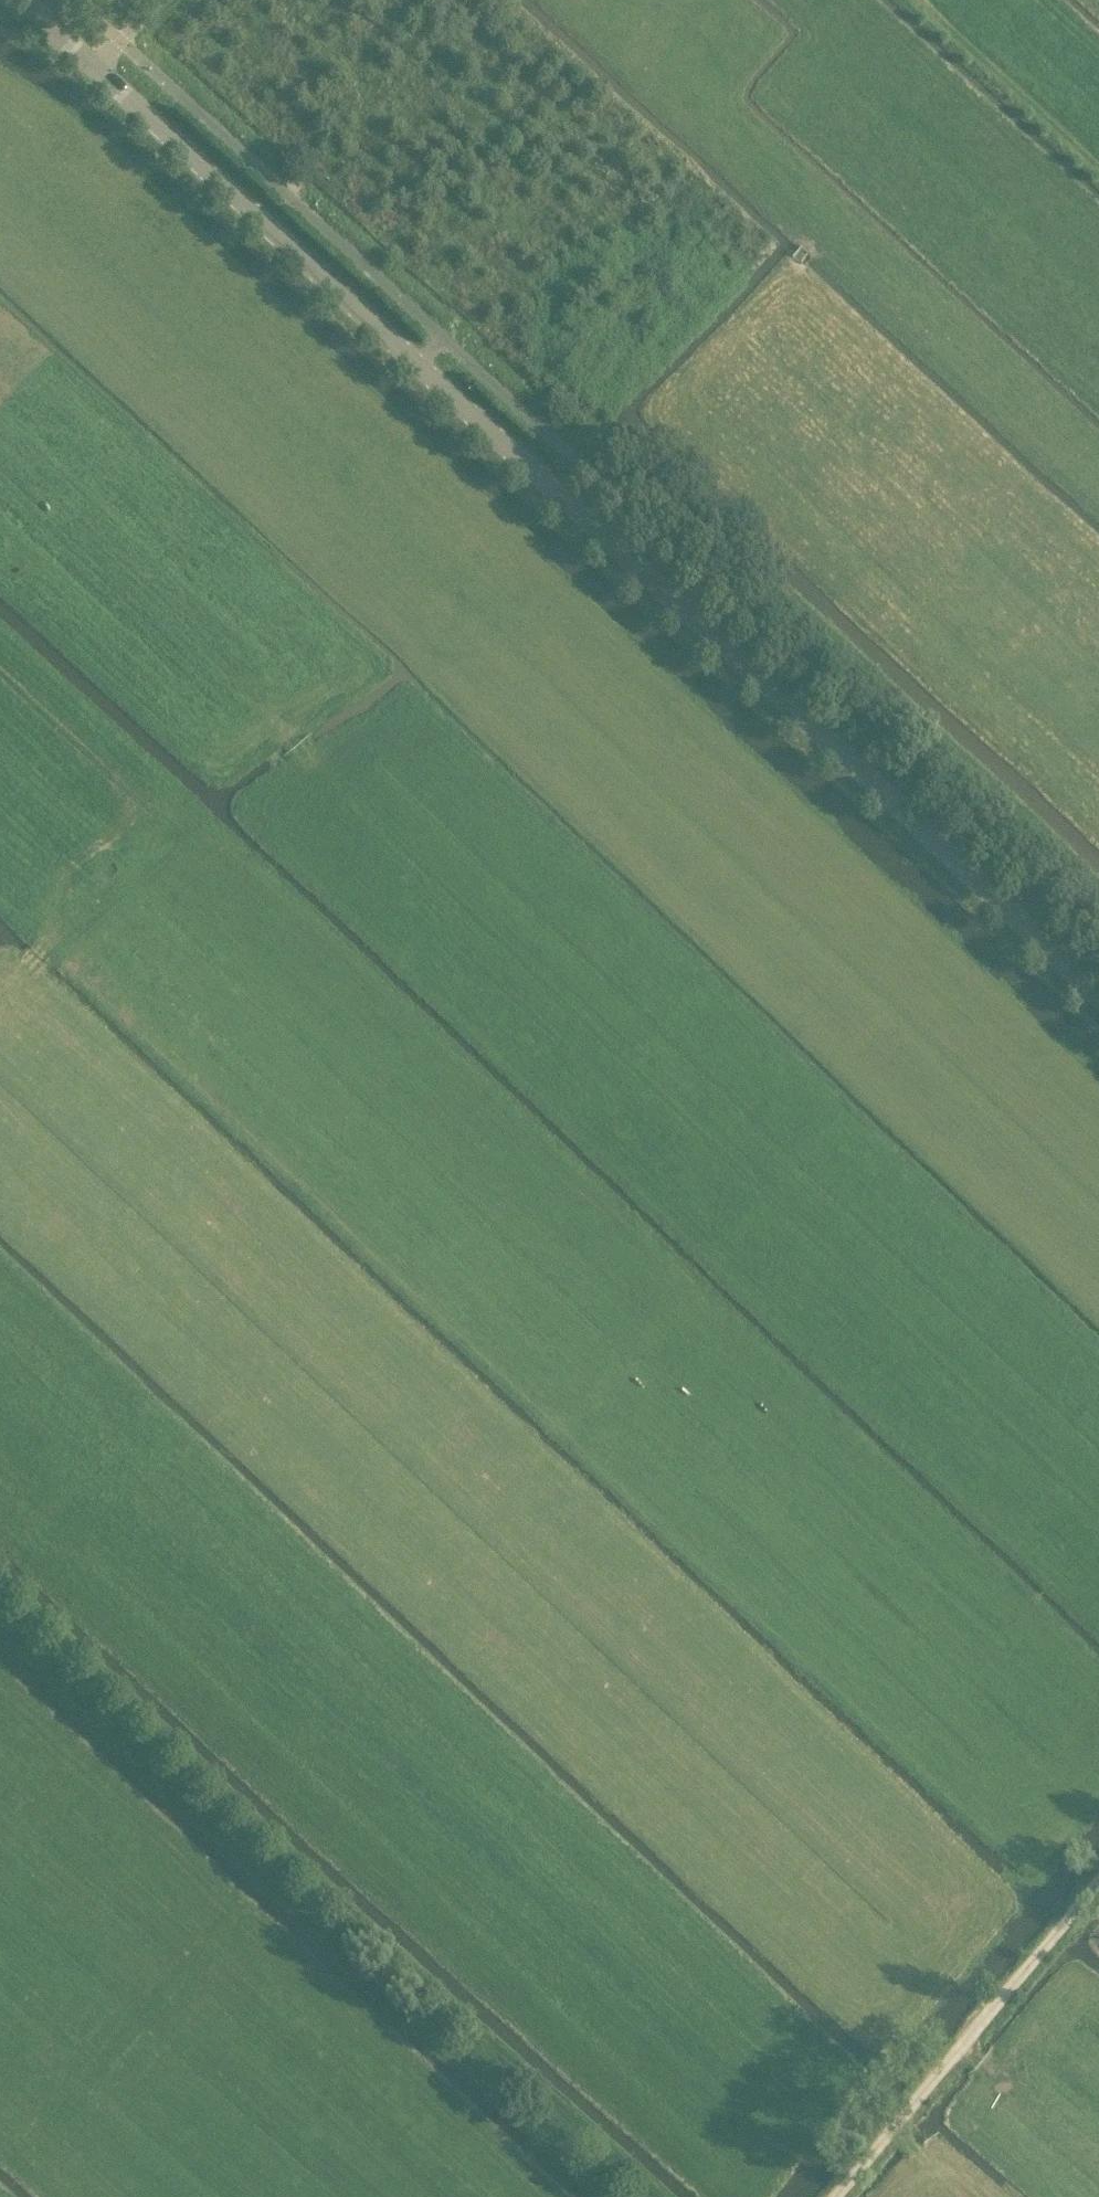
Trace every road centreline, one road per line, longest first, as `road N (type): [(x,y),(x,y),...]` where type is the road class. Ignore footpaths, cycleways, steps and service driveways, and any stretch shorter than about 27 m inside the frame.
road 1 (tertiary): [(1098,999),(96,71)]
road 2 (track): [(831,2196),(1098,1881)]

